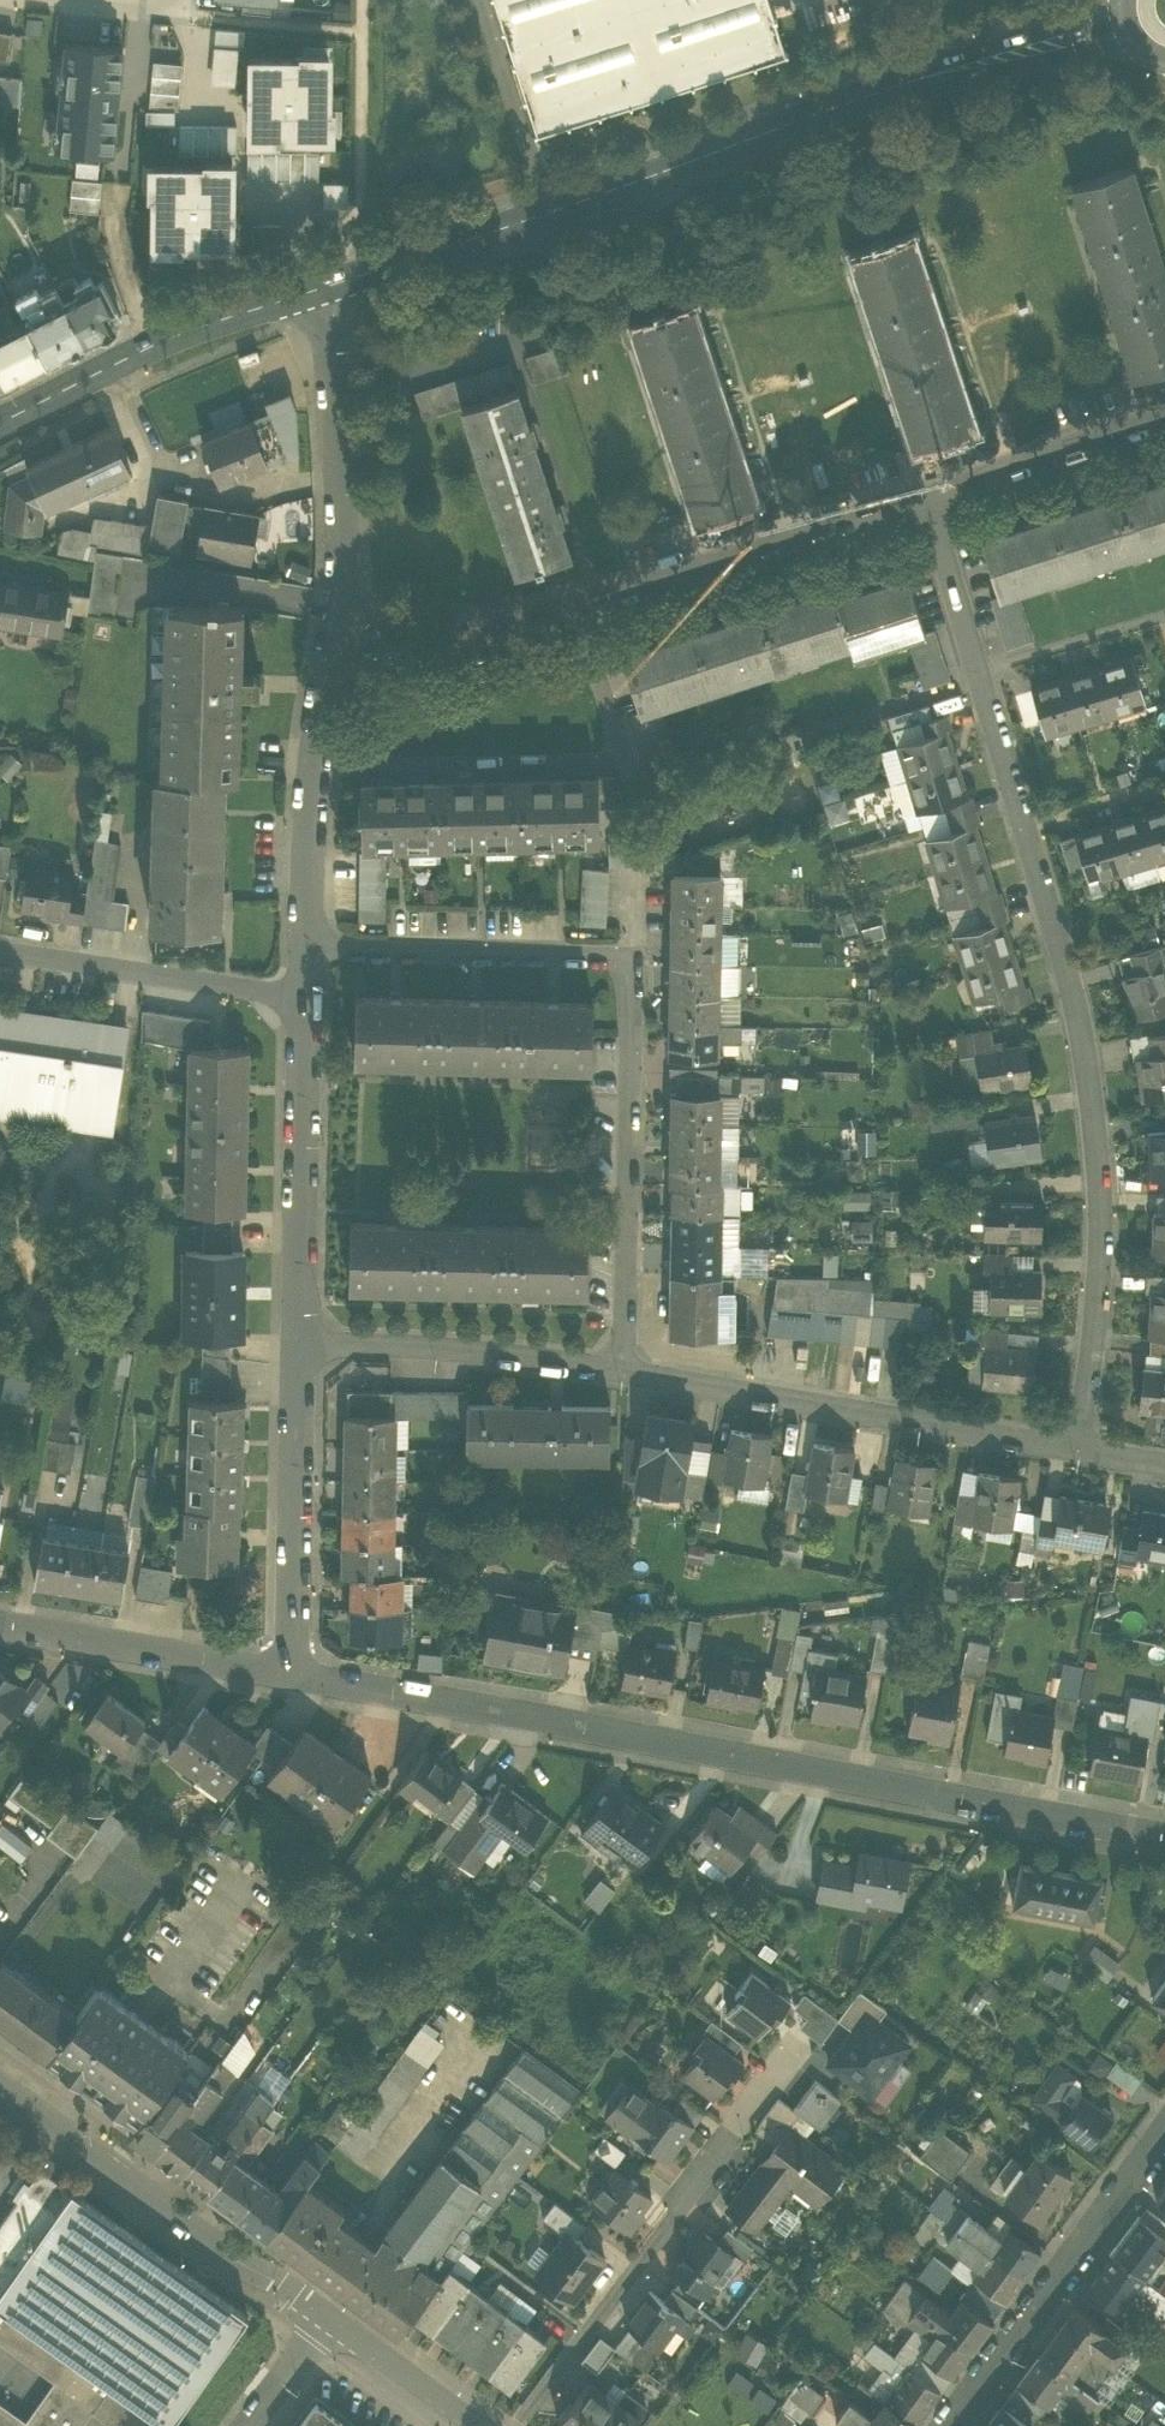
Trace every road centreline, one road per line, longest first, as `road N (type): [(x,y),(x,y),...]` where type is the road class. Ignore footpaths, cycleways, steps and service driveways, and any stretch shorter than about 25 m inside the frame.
road 1 (residential): [(922,494),(1070,983),(1098,1141),(1100,1268),(1079,1448)]
road 2 (residential): [(1164,1836),(296,1673)]
road 3 (tertiary): [(314,289),(551,215),(948,72),(1123,25)]
road 4 (residential): [(623,1367),(637,956),(305,941)]
road 5 (residential): [(333,639),(423,637),(575,603),(922,494)]
road 6 (residential): [(796,2051),(515,2425)]
road 7 (residential): [(623,1367),(1079,1448)]
road 8 (tertiary): [(321,2323),(0,2082)]
road 9 (residential): [(1164,2134),(946,2425)]
road 10 (residential): [(333,639),(345,561),(328,345),(314,289)]
road 11 (residential): [(299,1339),(304,995)]
road 12 (tertiary): [(0,421),(162,340),(314,289)]
road 13 (residential): [(296,1673),(299,1339)]
road 14 (residential): [(299,1339),(623,1367)]
road 15 (residential): [(304,995),(0,950)]
road 16 (residential): [(305,941),(311,769),(333,639)]
road 17 (residential): [(296,1673),(0,1620)]
road 18 (residential): [(922,494),(1164,413)]
road 19 (tertiary): [(462,2425),(321,2323)]
road 20 (residential): [(321,2323),(243,2425)]

